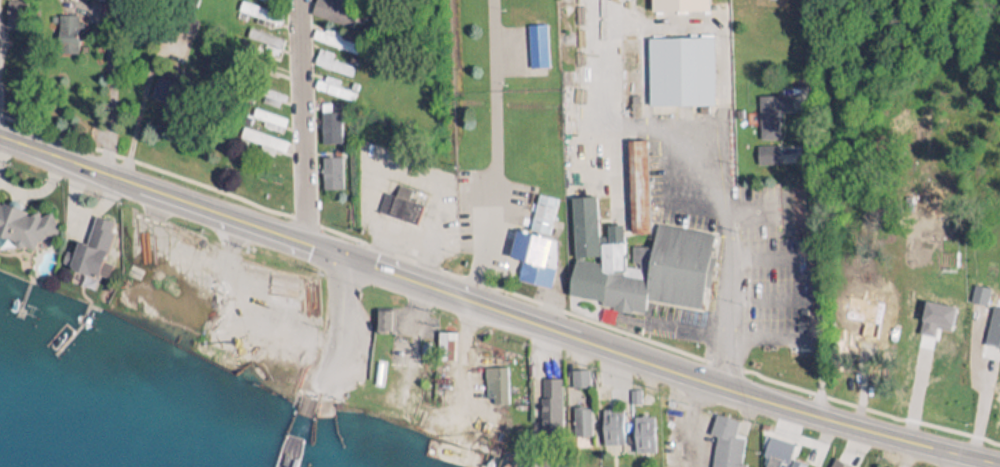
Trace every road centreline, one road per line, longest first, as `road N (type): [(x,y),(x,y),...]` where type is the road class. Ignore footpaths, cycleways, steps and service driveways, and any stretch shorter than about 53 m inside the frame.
road 1 (primary): [(999,464),(682,375),(305,239),(0,144)]
road 2 (residential): [(305,239),(295,0)]
road 3 (secondary): [(320,412),(342,255)]

